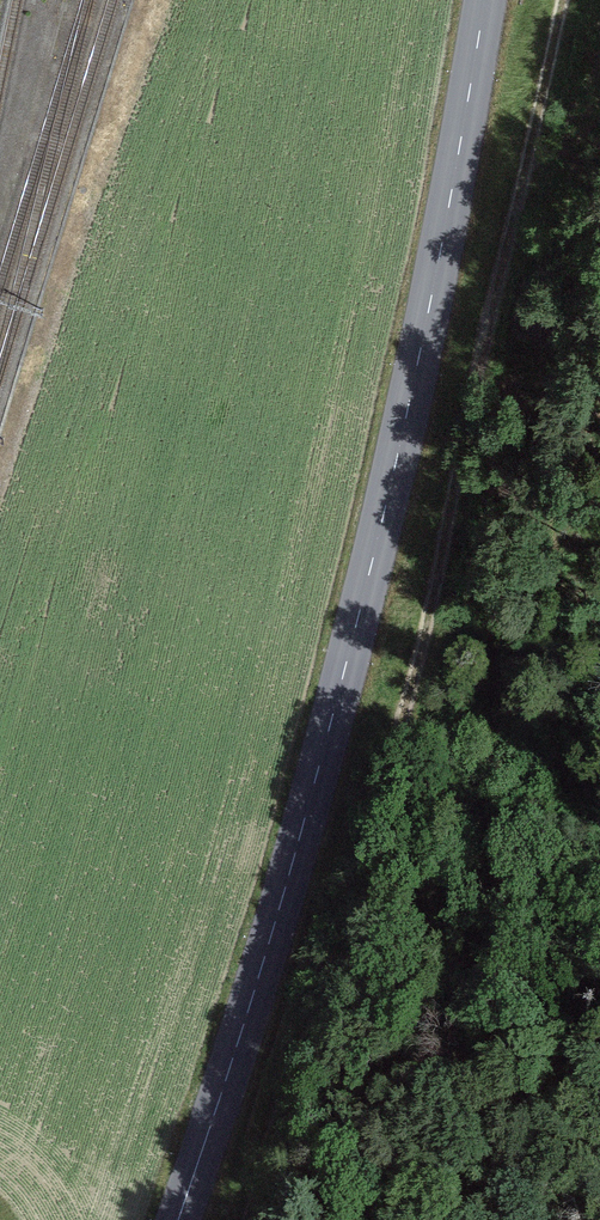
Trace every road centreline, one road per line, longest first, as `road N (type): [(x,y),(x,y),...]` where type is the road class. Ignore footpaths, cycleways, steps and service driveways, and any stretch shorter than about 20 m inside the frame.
road 1 (tertiary): [(182,1219),(304,838),(375,559),(433,301),(487,0)]
road 2 (track): [(566,0),(414,683)]
road 3 (track): [(250,1219),(414,683)]

